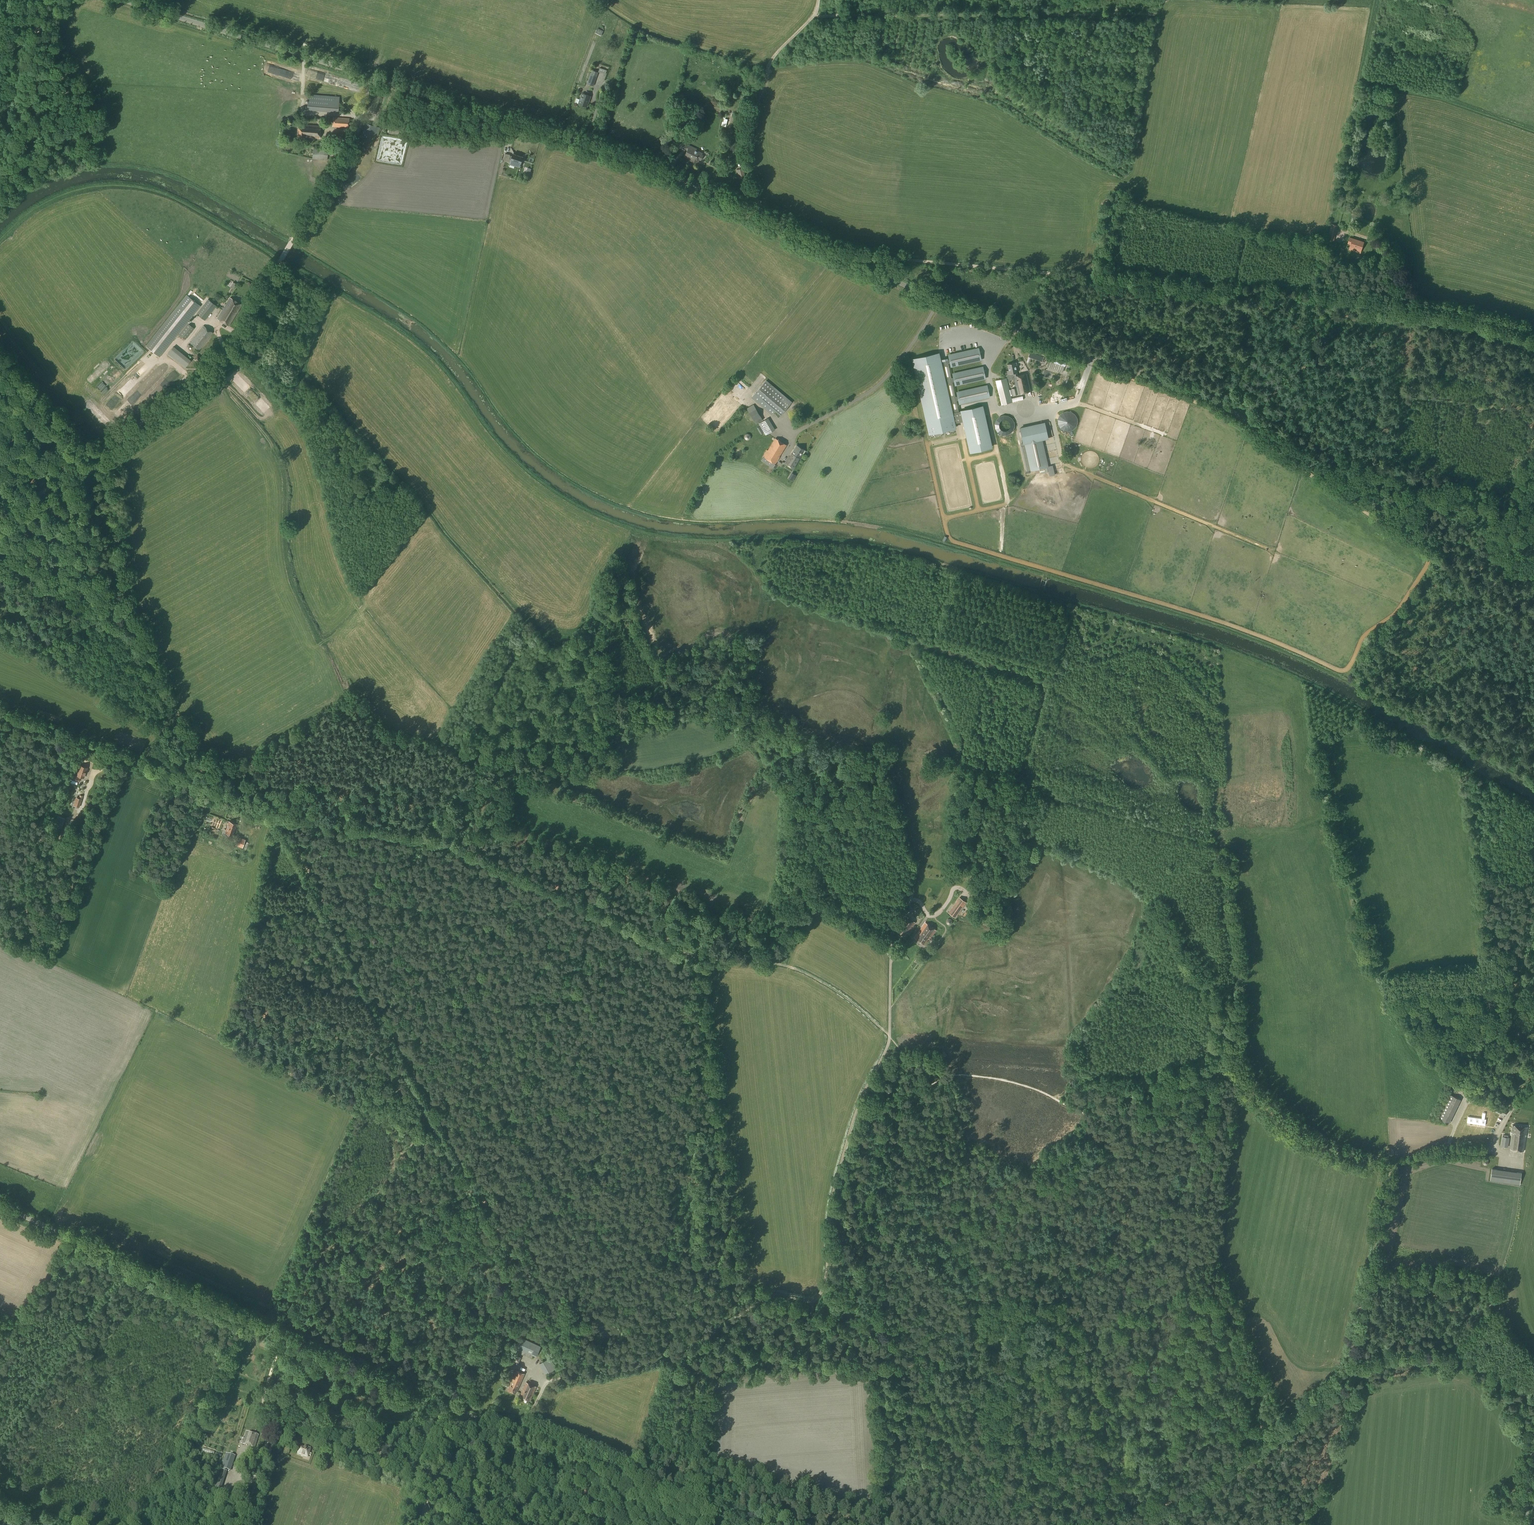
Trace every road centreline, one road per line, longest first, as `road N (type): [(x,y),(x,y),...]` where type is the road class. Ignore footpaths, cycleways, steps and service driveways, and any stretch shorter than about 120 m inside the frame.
road 1 (unclassified): [(1533,612),(1205,396),(939,301),(640,160),(372,77)]
road 2 (track): [(421,1524),(508,1257),(277,815)]
road 3 (unclassified): [(518,1437),(551,1382),(676,1355),(771,1295),(818,1298),(834,1179),(889,1041),(895,925)]
road 4 (track): [(1533,338),(1407,306),(1049,272)]
road 5 (track): [(277,815),(454,845),(697,957)]
road 6 (track): [(98,454),(218,365),(362,121)]
road 7 (unclassified): [(518,1437),(123,1263)]
road 8 (track): [(1231,1062),(1288,1125),(1336,1151),(1390,1164),(1345,1374)]
road 9 (track): [(922,1086),(982,1076),(1099,1117),(1163,1127),(1181,1119),(1205,1065),(1231,1062)]
road 10 (unclassified): [(277,815),(0,713)]
road 11 (track): [(697,957),(776,963),(818,980),(882,1029),(922,1086)]
road 12 (track): [(1128,1524),(1345,1374)]
road 13 (unclassified): [(372,77),(123,0)]
road 14 (track): [(890,947),(808,902),(757,929),(713,917),(697,957)]
road 15 (track): [(1231,1062),(1234,937),(1217,846)]
road 16 (unclassified): [(714,1524),(518,1437)]
road 17 (unclassified): [(123,1263),(0,1433)]
road 18 (track): [(1049,272),(848,258)]
road 19 (track): [(887,1334),(929,1497),(929,1524)]
road 20 (track): [(1355,1369),(1388,1355),(1432,1353),(1533,1382)]
road 21 (track): [(878,1241),(922,1086)]
road 22 (track): [(1513,1109),(1490,1148),(1390,1164)]
road 23 (unclassified): [(123,1263),(0,1207)]
road 24 (track): [(684,1351),(776,1337),(800,1318)]

